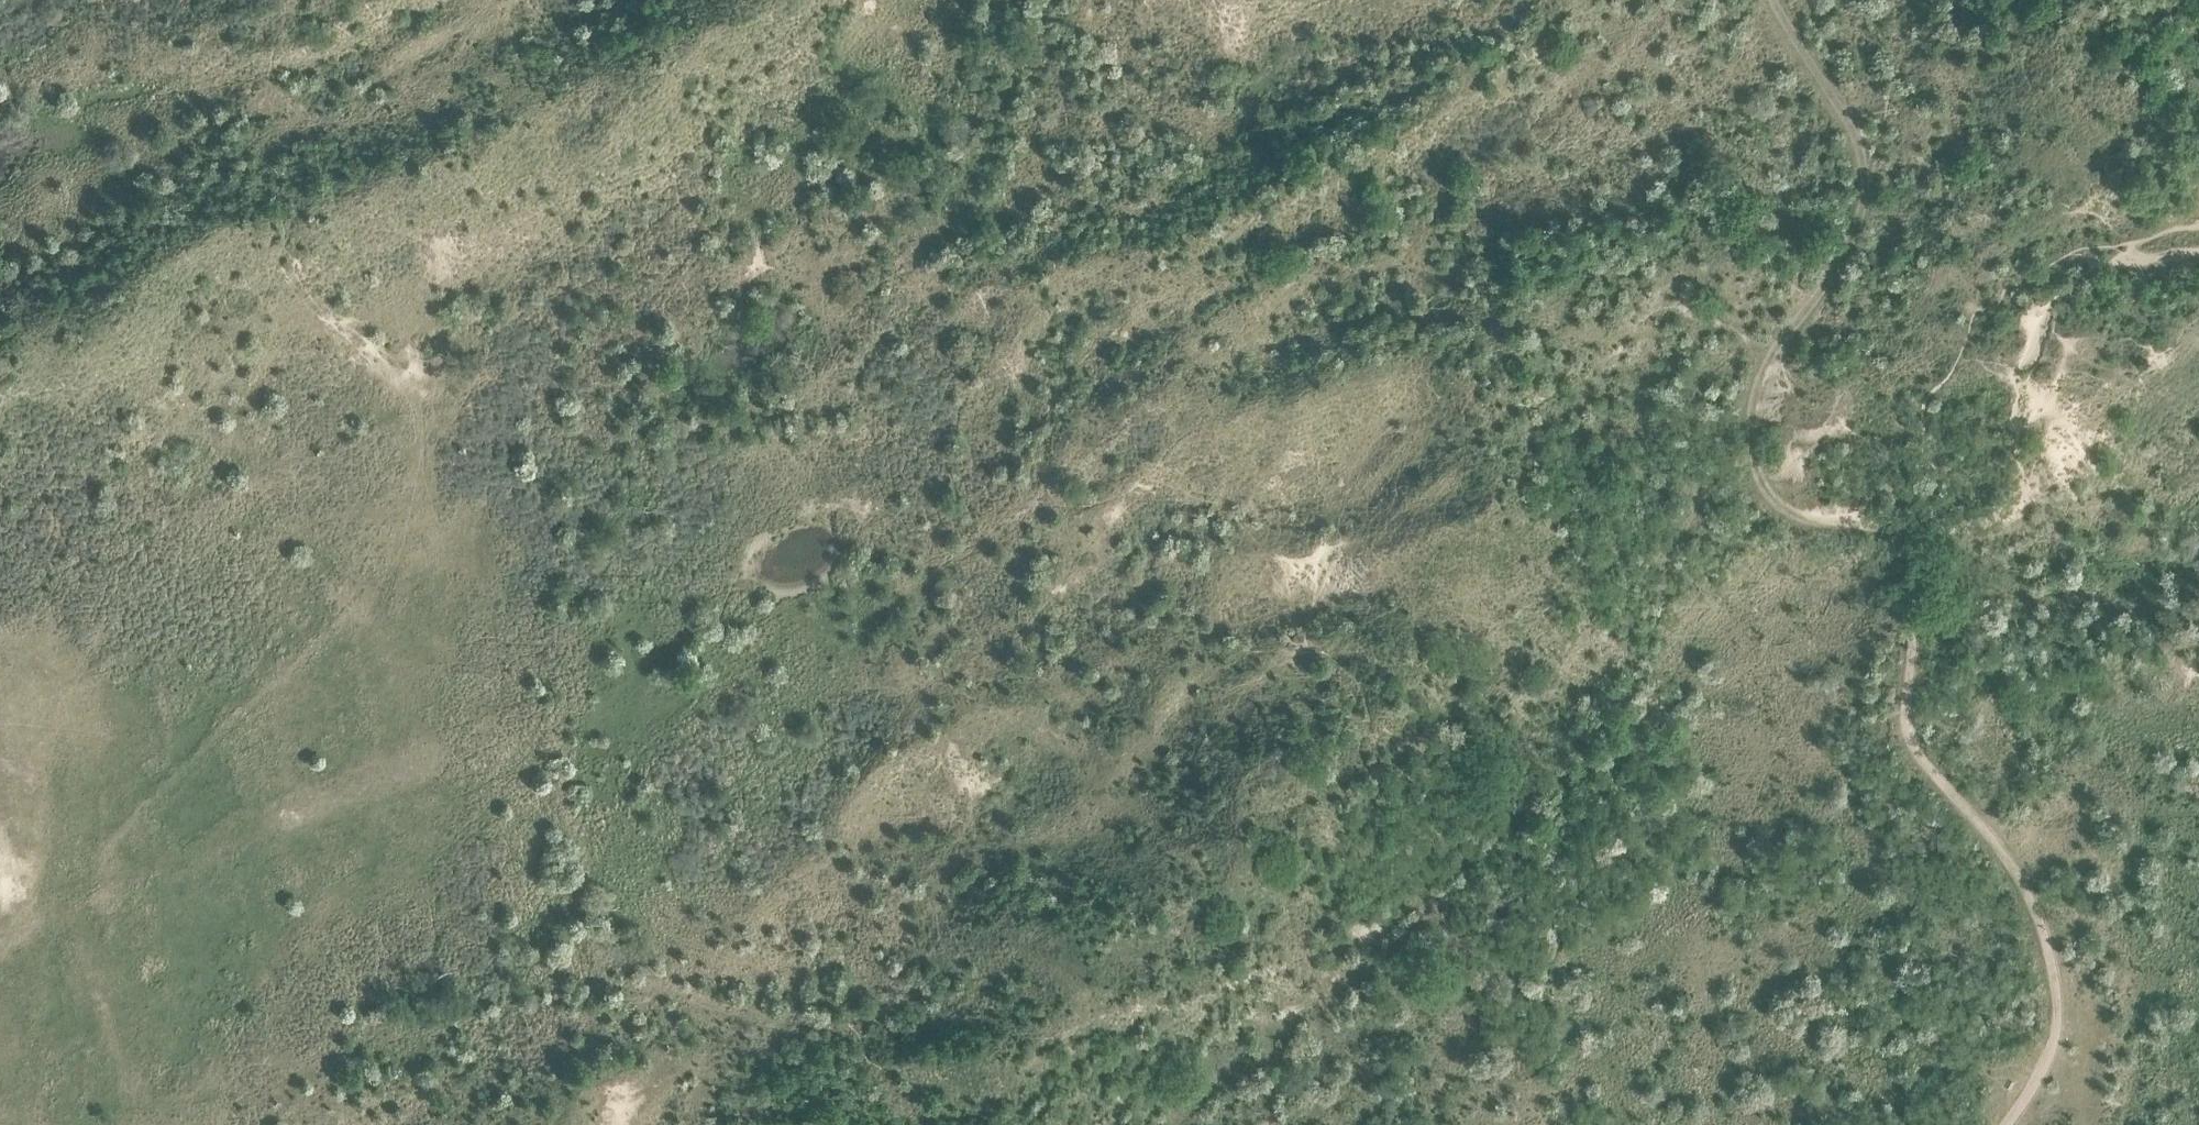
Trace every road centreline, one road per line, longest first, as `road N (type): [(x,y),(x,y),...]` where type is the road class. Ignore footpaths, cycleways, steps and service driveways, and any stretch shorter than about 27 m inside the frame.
road 1 (track): [(1908,551),(1880,529),(1801,522),(1761,476),(1752,434),(1760,395),(1780,349),(1866,222),(1865,166),(1776,0)]
road 2 (track): [(1908,551),(1911,742),(2032,900),(2054,974),(2055,1044),(2008,1124)]

